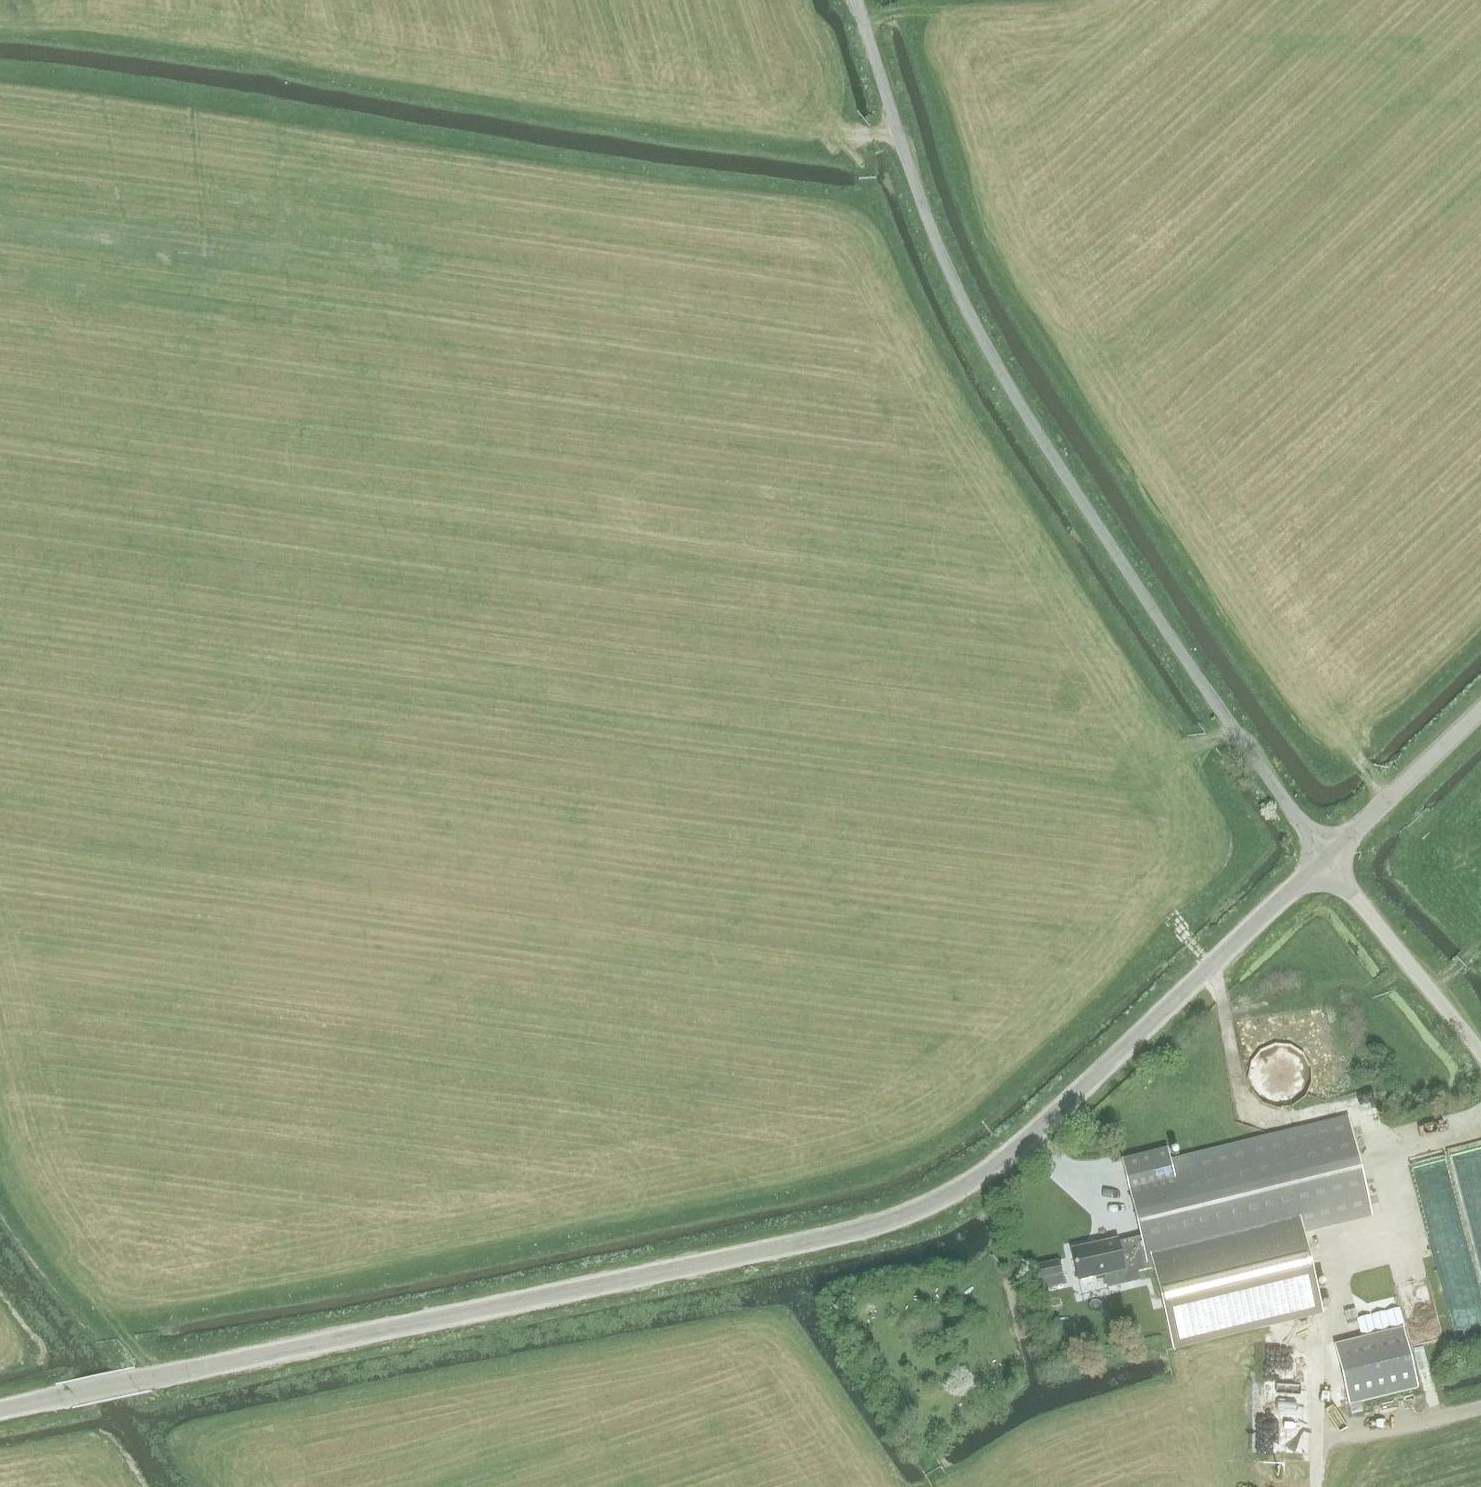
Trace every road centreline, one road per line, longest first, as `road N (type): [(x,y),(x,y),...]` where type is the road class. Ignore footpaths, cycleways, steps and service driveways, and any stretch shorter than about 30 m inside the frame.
road 1 (tertiary): [(0,1414),(858,1232),(924,1210),(1029,1139),(1326,858)]
road 2 (unclassified): [(1326,858),(1190,665),(973,309),(932,219),(859,0)]
road 3 (tertiary): [(1480,1052),(1326,858)]
road 4 (tertiary): [(1326,858),(1480,712)]
road 5 (track): [(1321,1345),(1317,1486)]

